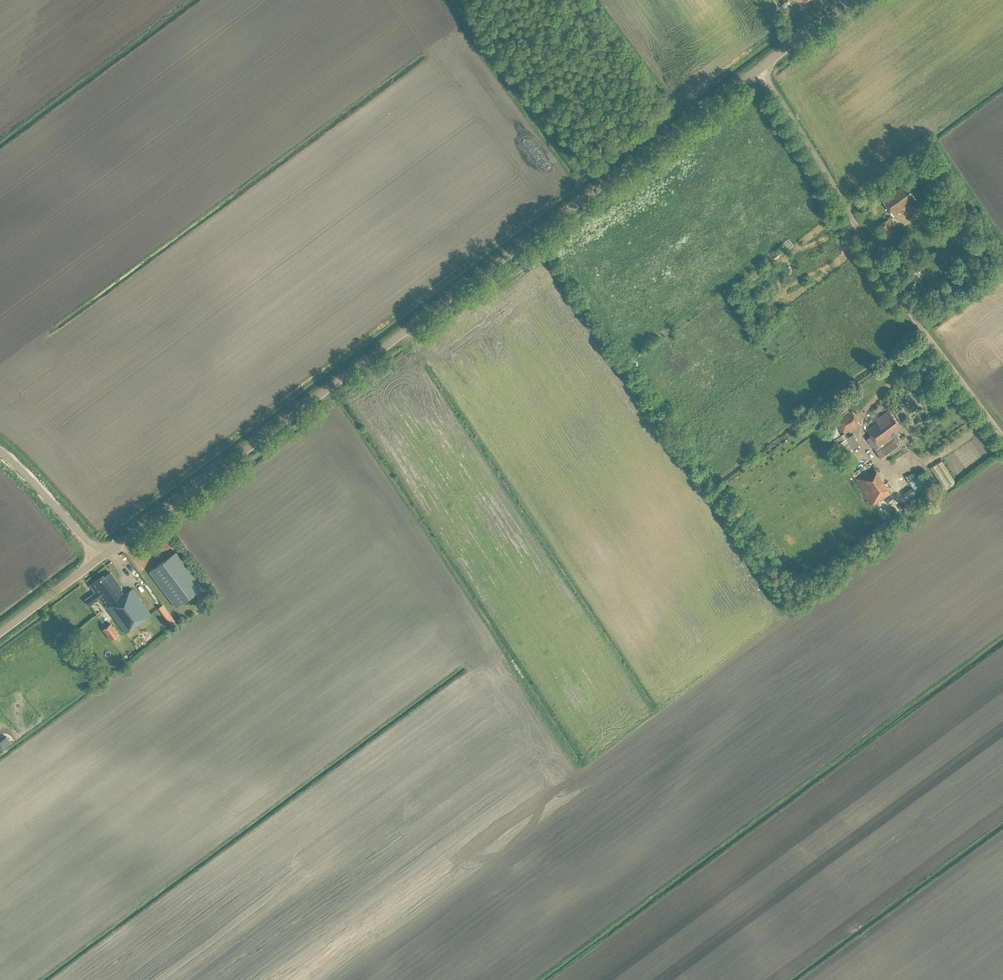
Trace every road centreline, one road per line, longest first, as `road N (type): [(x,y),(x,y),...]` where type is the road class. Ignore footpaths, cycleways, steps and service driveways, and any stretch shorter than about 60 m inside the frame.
road 1 (unclassified): [(101,555),(761,61)]
road 2 (unclassified): [(934,342),(761,61)]
road 3 (unclassified): [(101,555),(0,451)]
road 4 (unclassified): [(0,632),(101,555)]

